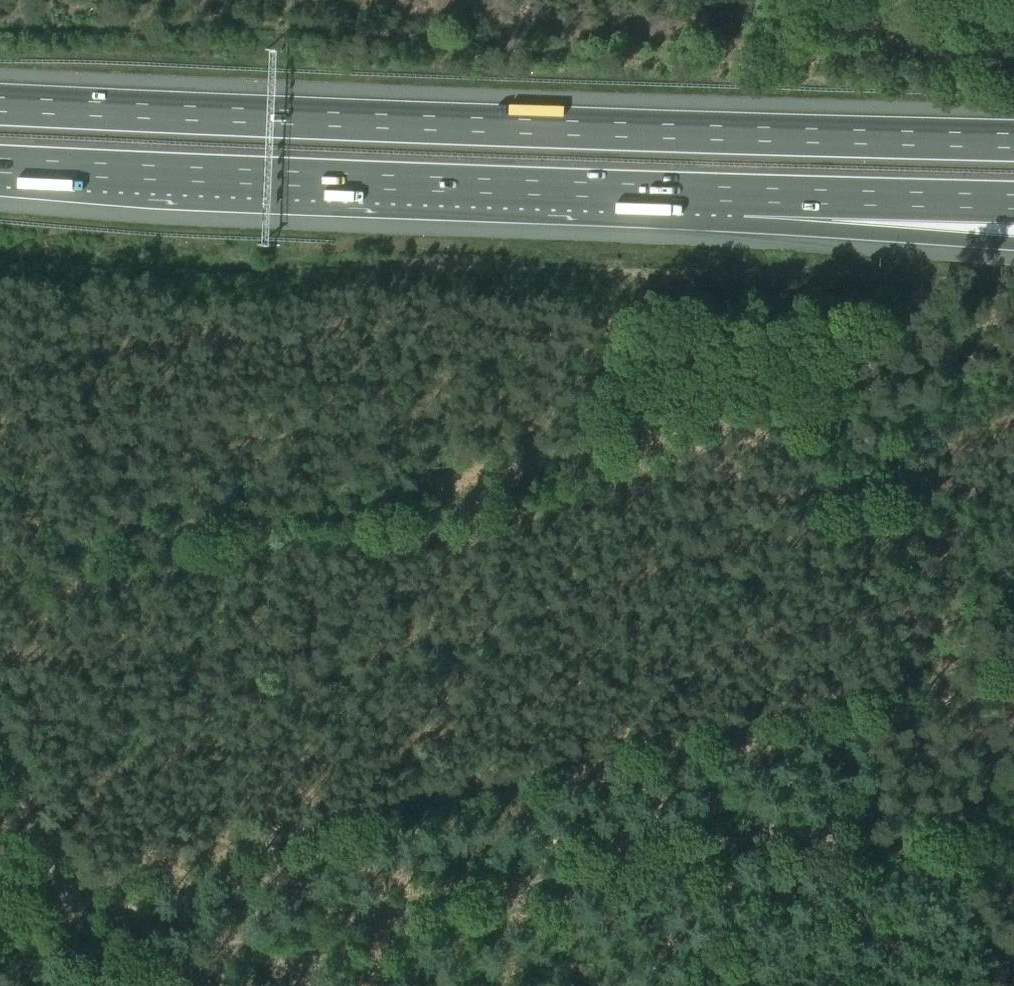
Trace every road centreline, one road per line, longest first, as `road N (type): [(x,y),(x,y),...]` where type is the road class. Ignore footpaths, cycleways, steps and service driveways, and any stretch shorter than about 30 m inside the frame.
road 1 (motorway): [(1013,142),(0,103)]
road 2 (track): [(86,950),(137,953),(381,911),(707,841),(767,835),(947,858),(1013,839)]
road 3 (motorway): [(0,165),(747,195)]
road 4 (motorway): [(747,195),(918,236),(1013,244)]
road 5 (motorway): [(747,195),(1013,200)]
road 6 (track): [(86,950),(0,761)]
road 7 (track): [(625,858),(673,985)]

